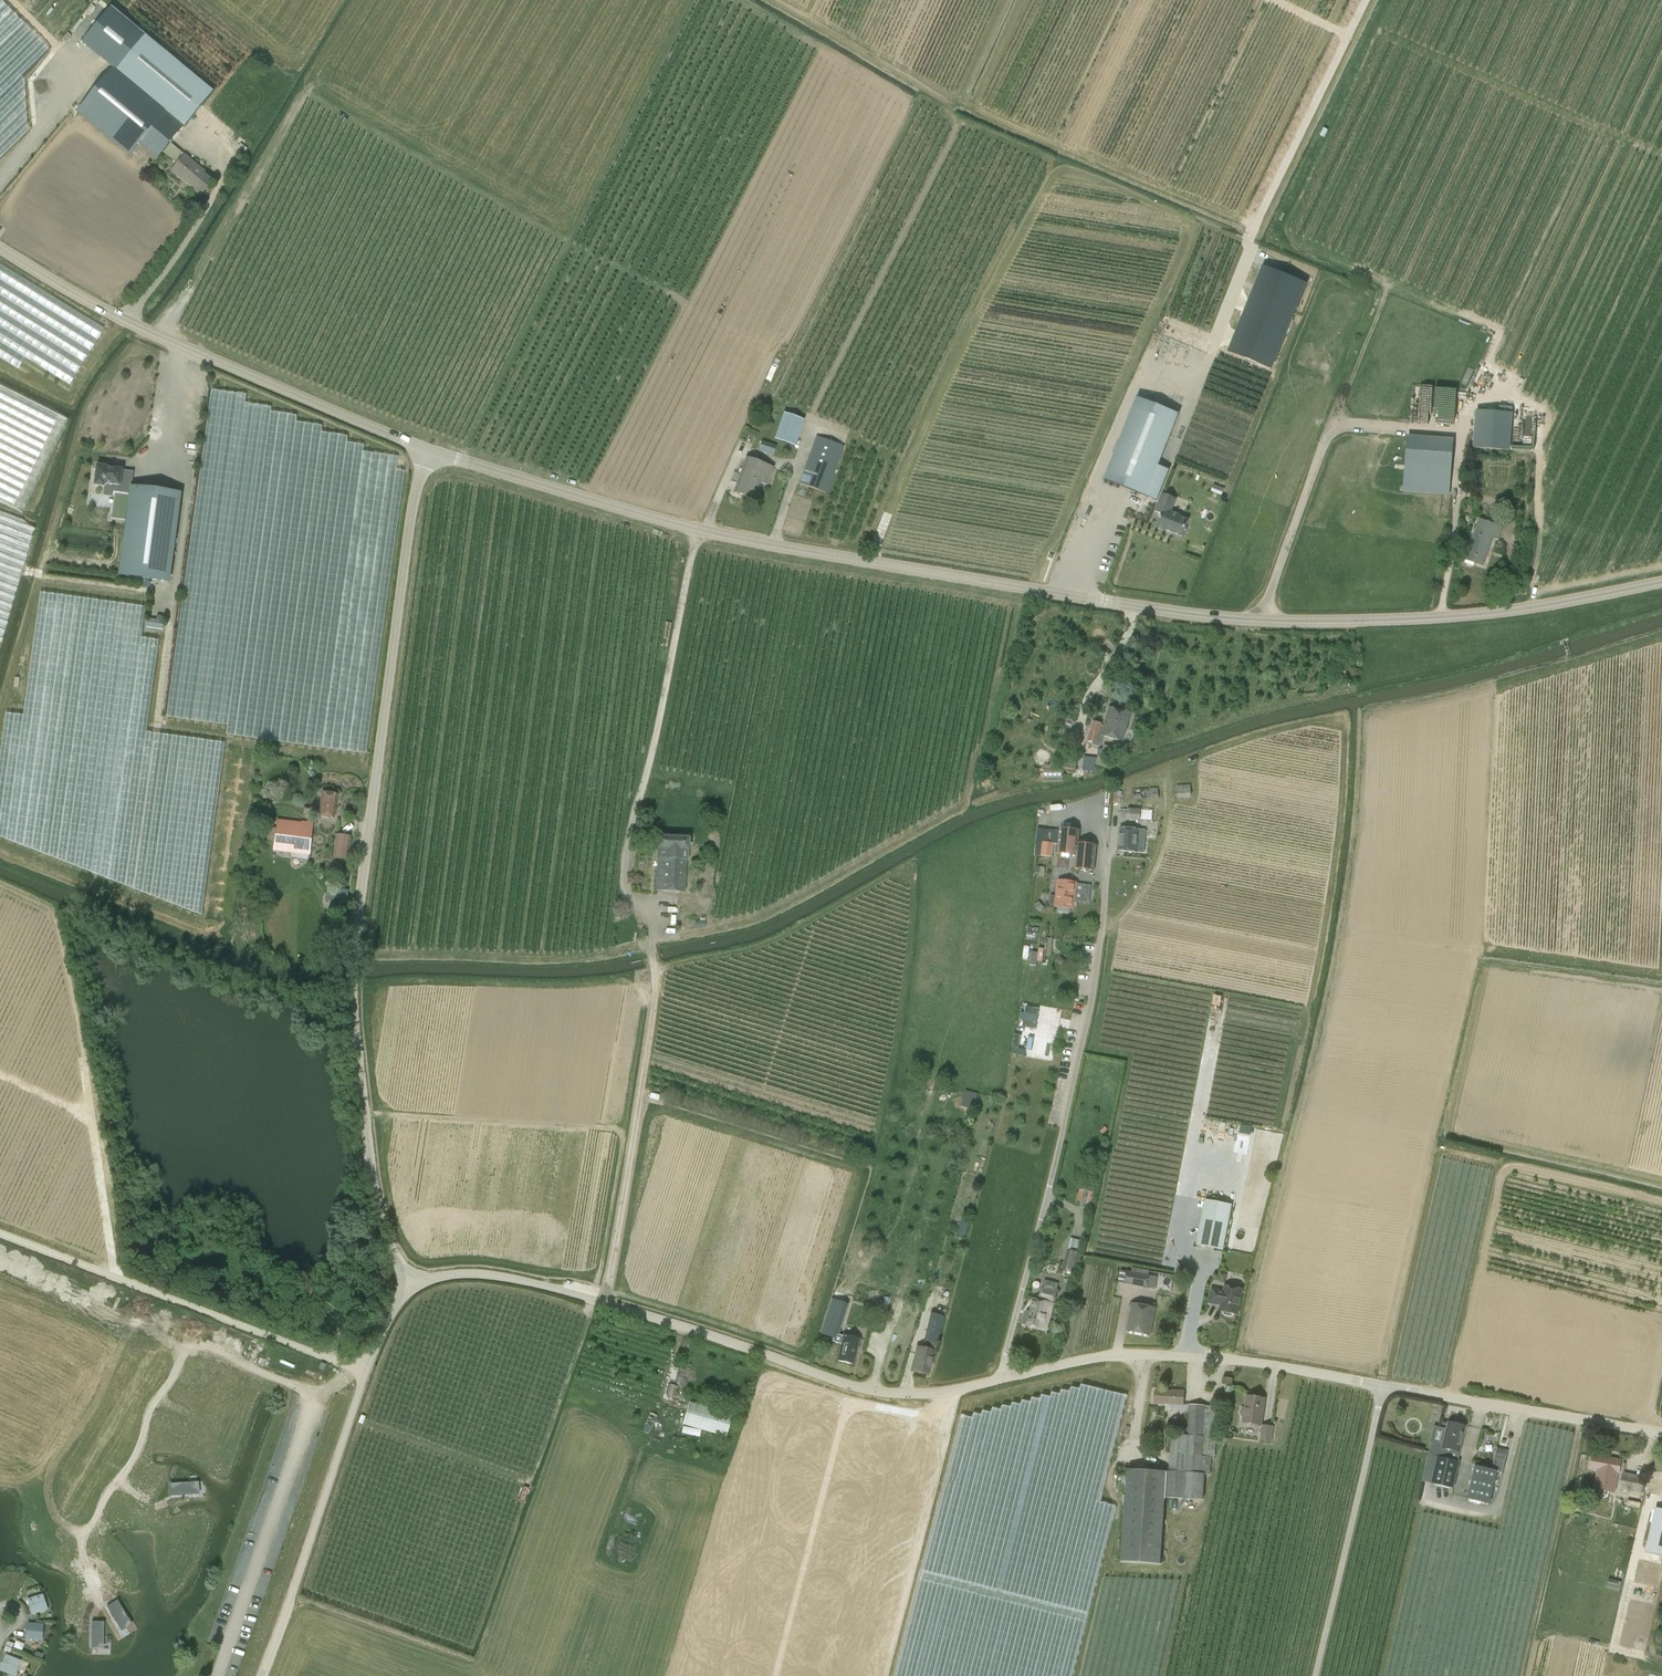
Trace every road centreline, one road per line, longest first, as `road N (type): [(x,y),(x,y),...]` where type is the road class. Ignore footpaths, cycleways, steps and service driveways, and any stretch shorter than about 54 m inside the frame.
road 1 (tertiary): [(1661,582),(1485,613),(1253,620),(697,529)]
road 2 (unclassified): [(413,1287),(377,1211),(351,988),(425,449)]
road 3 (unclassified): [(605,1302),(655,991),(651,944),(625,880),(629,840),(697,529)]
road 4 (unclassified): [(1006,1377),(1091,1002),(1107,865)]
road 5 (tertiary): [(425,449),(164,340),(0,246)]
road 6 (track): [(1024,0),(975,107),(1254,226)]
road 7 (unclassified): [(261,1675),(382,1328),(413,1287)]
road 8 (unclassified): [(605,1302),(866,1389),(940,1391),(1006,1377)]
road 9 (unclassified): [(1006,1377),(1150,1355),(1383,1385)]
road 10 (unclassified): [(1313,1675),(1383,1385)]
road 11 (tertiary): [(697,529),(425,449)]
road 12 (unclassified): [(1383,1385),(1661,1433)]
road 13 (track): [(120,1279),(366,1372)]
road 14 (track): [(82,1059),(120,1279)]
road 15 (track): [(975,107),(782,0)]
road 16 (unclassified): [(413,1287),(486,1274),(605,1302)]
road 17 (track): [(120,1279),(0,1233)]

